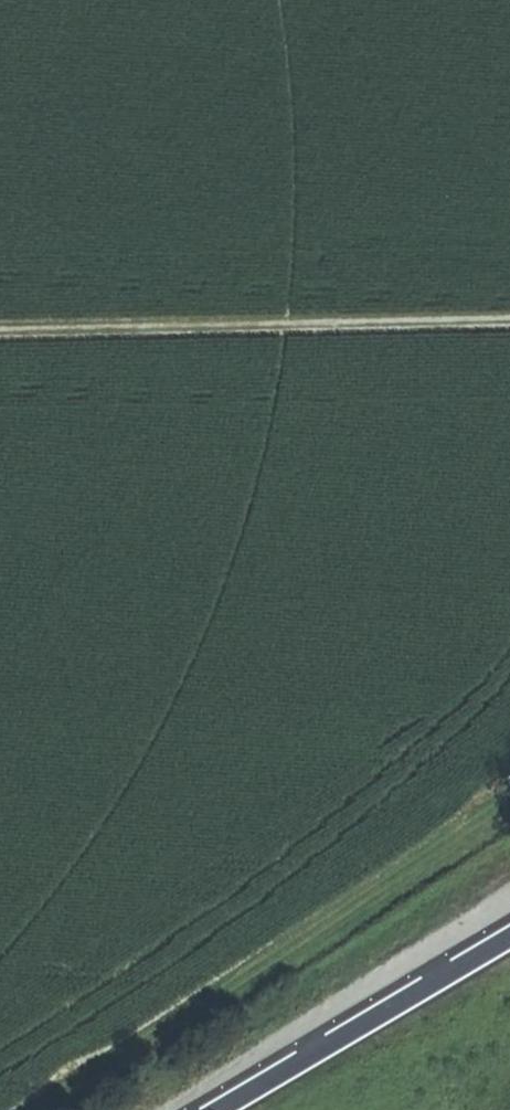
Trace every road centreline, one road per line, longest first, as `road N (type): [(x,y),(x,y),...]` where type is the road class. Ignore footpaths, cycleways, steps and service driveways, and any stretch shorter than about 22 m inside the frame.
road 1 (track): [(0,335),(509,325)]
road 2 (motorway): [(509,937),(217,1109)]

